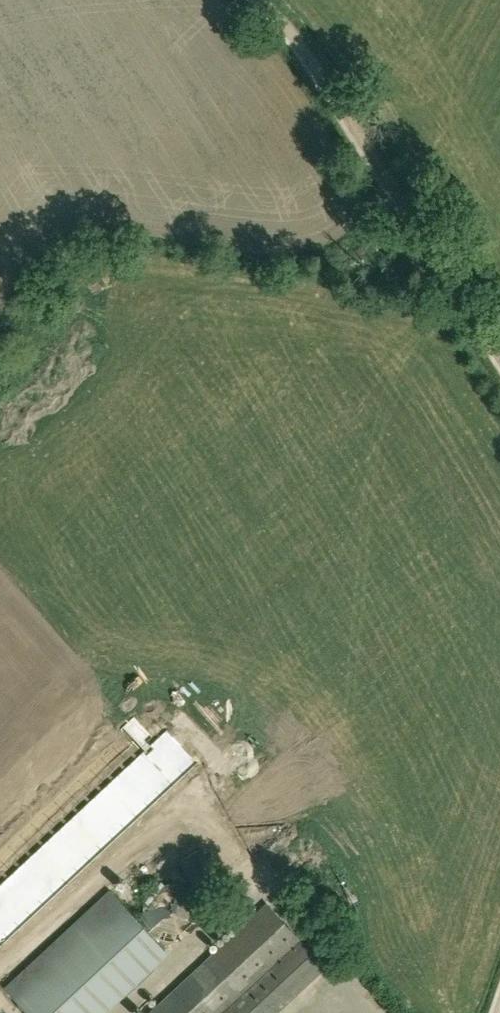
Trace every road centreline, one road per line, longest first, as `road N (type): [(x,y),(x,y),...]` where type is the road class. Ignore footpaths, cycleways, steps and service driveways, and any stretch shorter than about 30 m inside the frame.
road 1 (track): [(499,347),(306,44),(267,0)]

